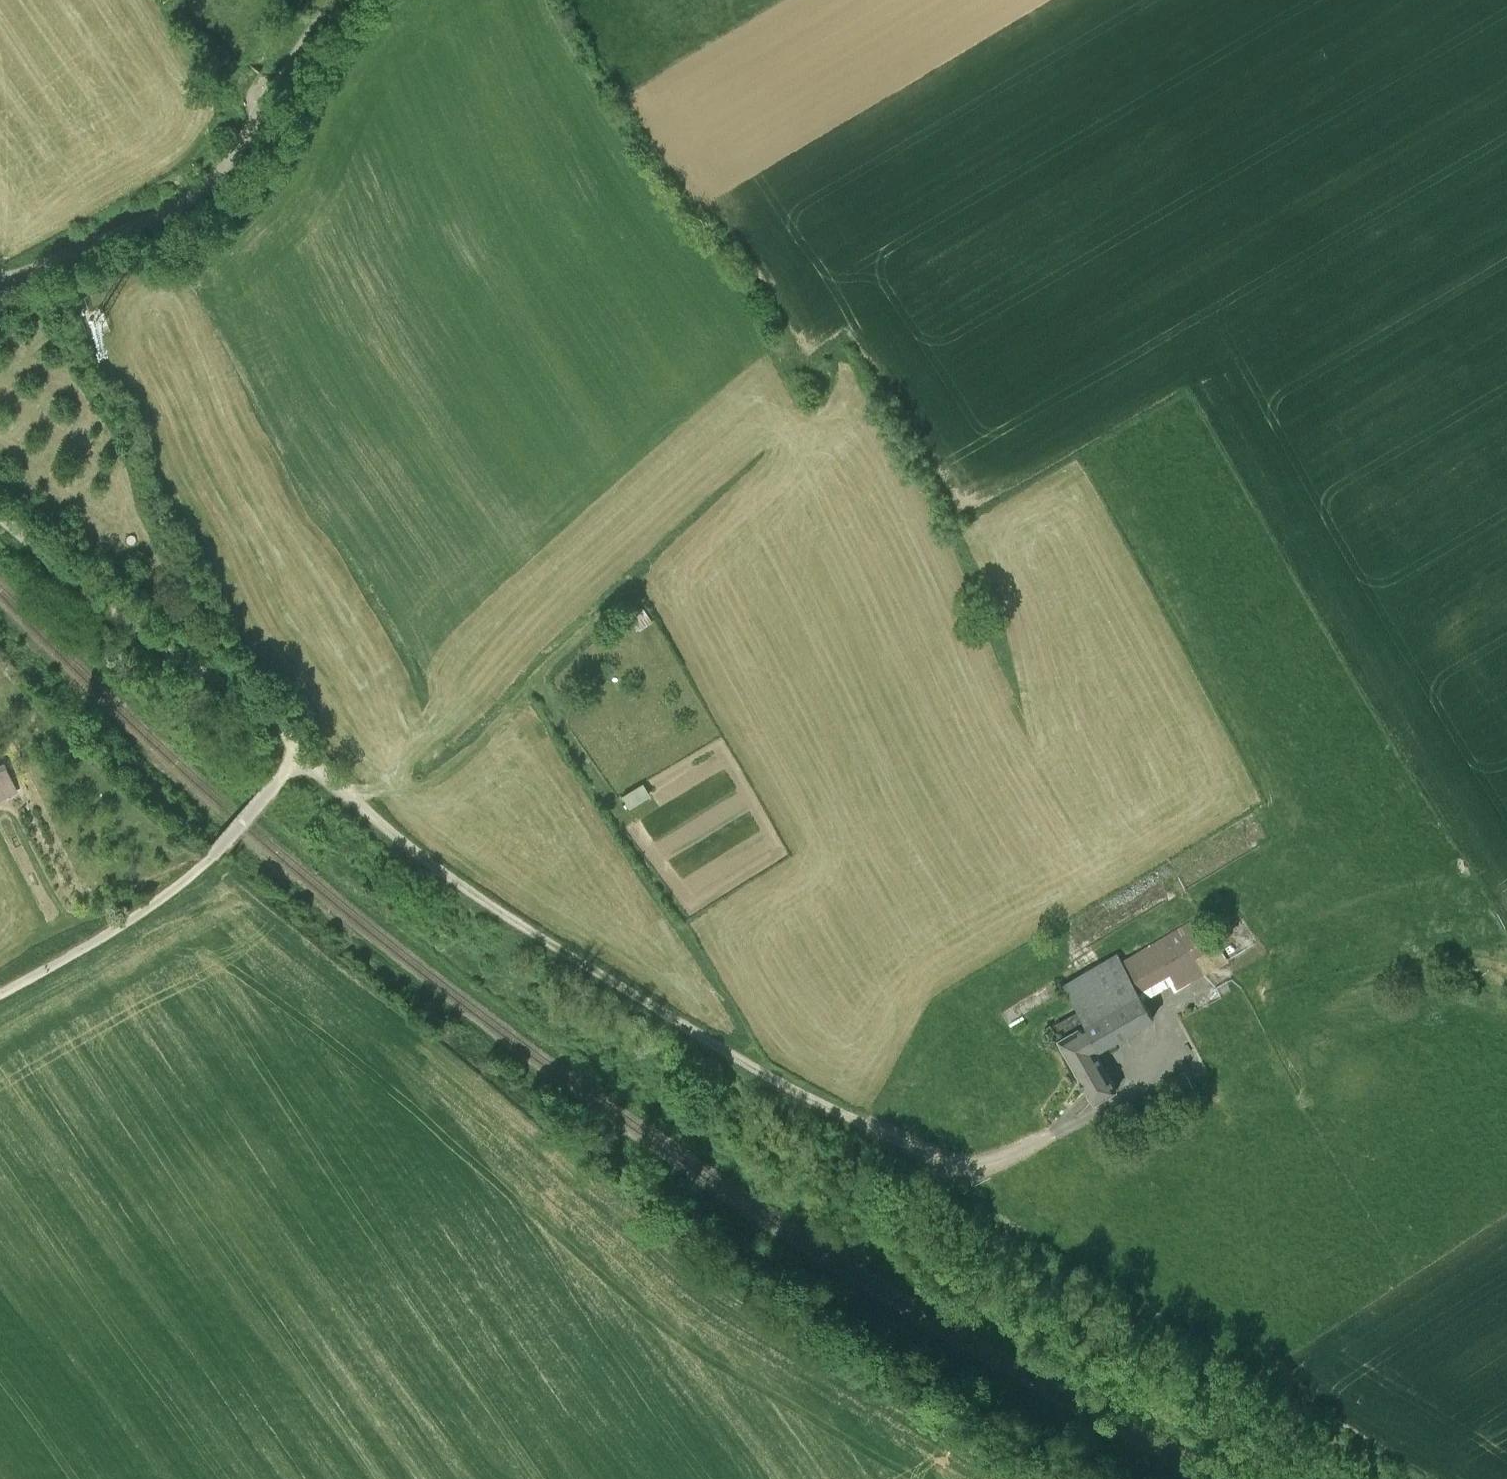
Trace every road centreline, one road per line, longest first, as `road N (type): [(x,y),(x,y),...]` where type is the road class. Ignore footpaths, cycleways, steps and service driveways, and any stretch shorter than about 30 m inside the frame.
road 1 (unclassified): [(0,994),(190,875),(281,776),(292,748),(264,705),(156,647),(0,515)]
road 2 (unclassified): [(0,286),(180,203),(210,180),(338,0)]

